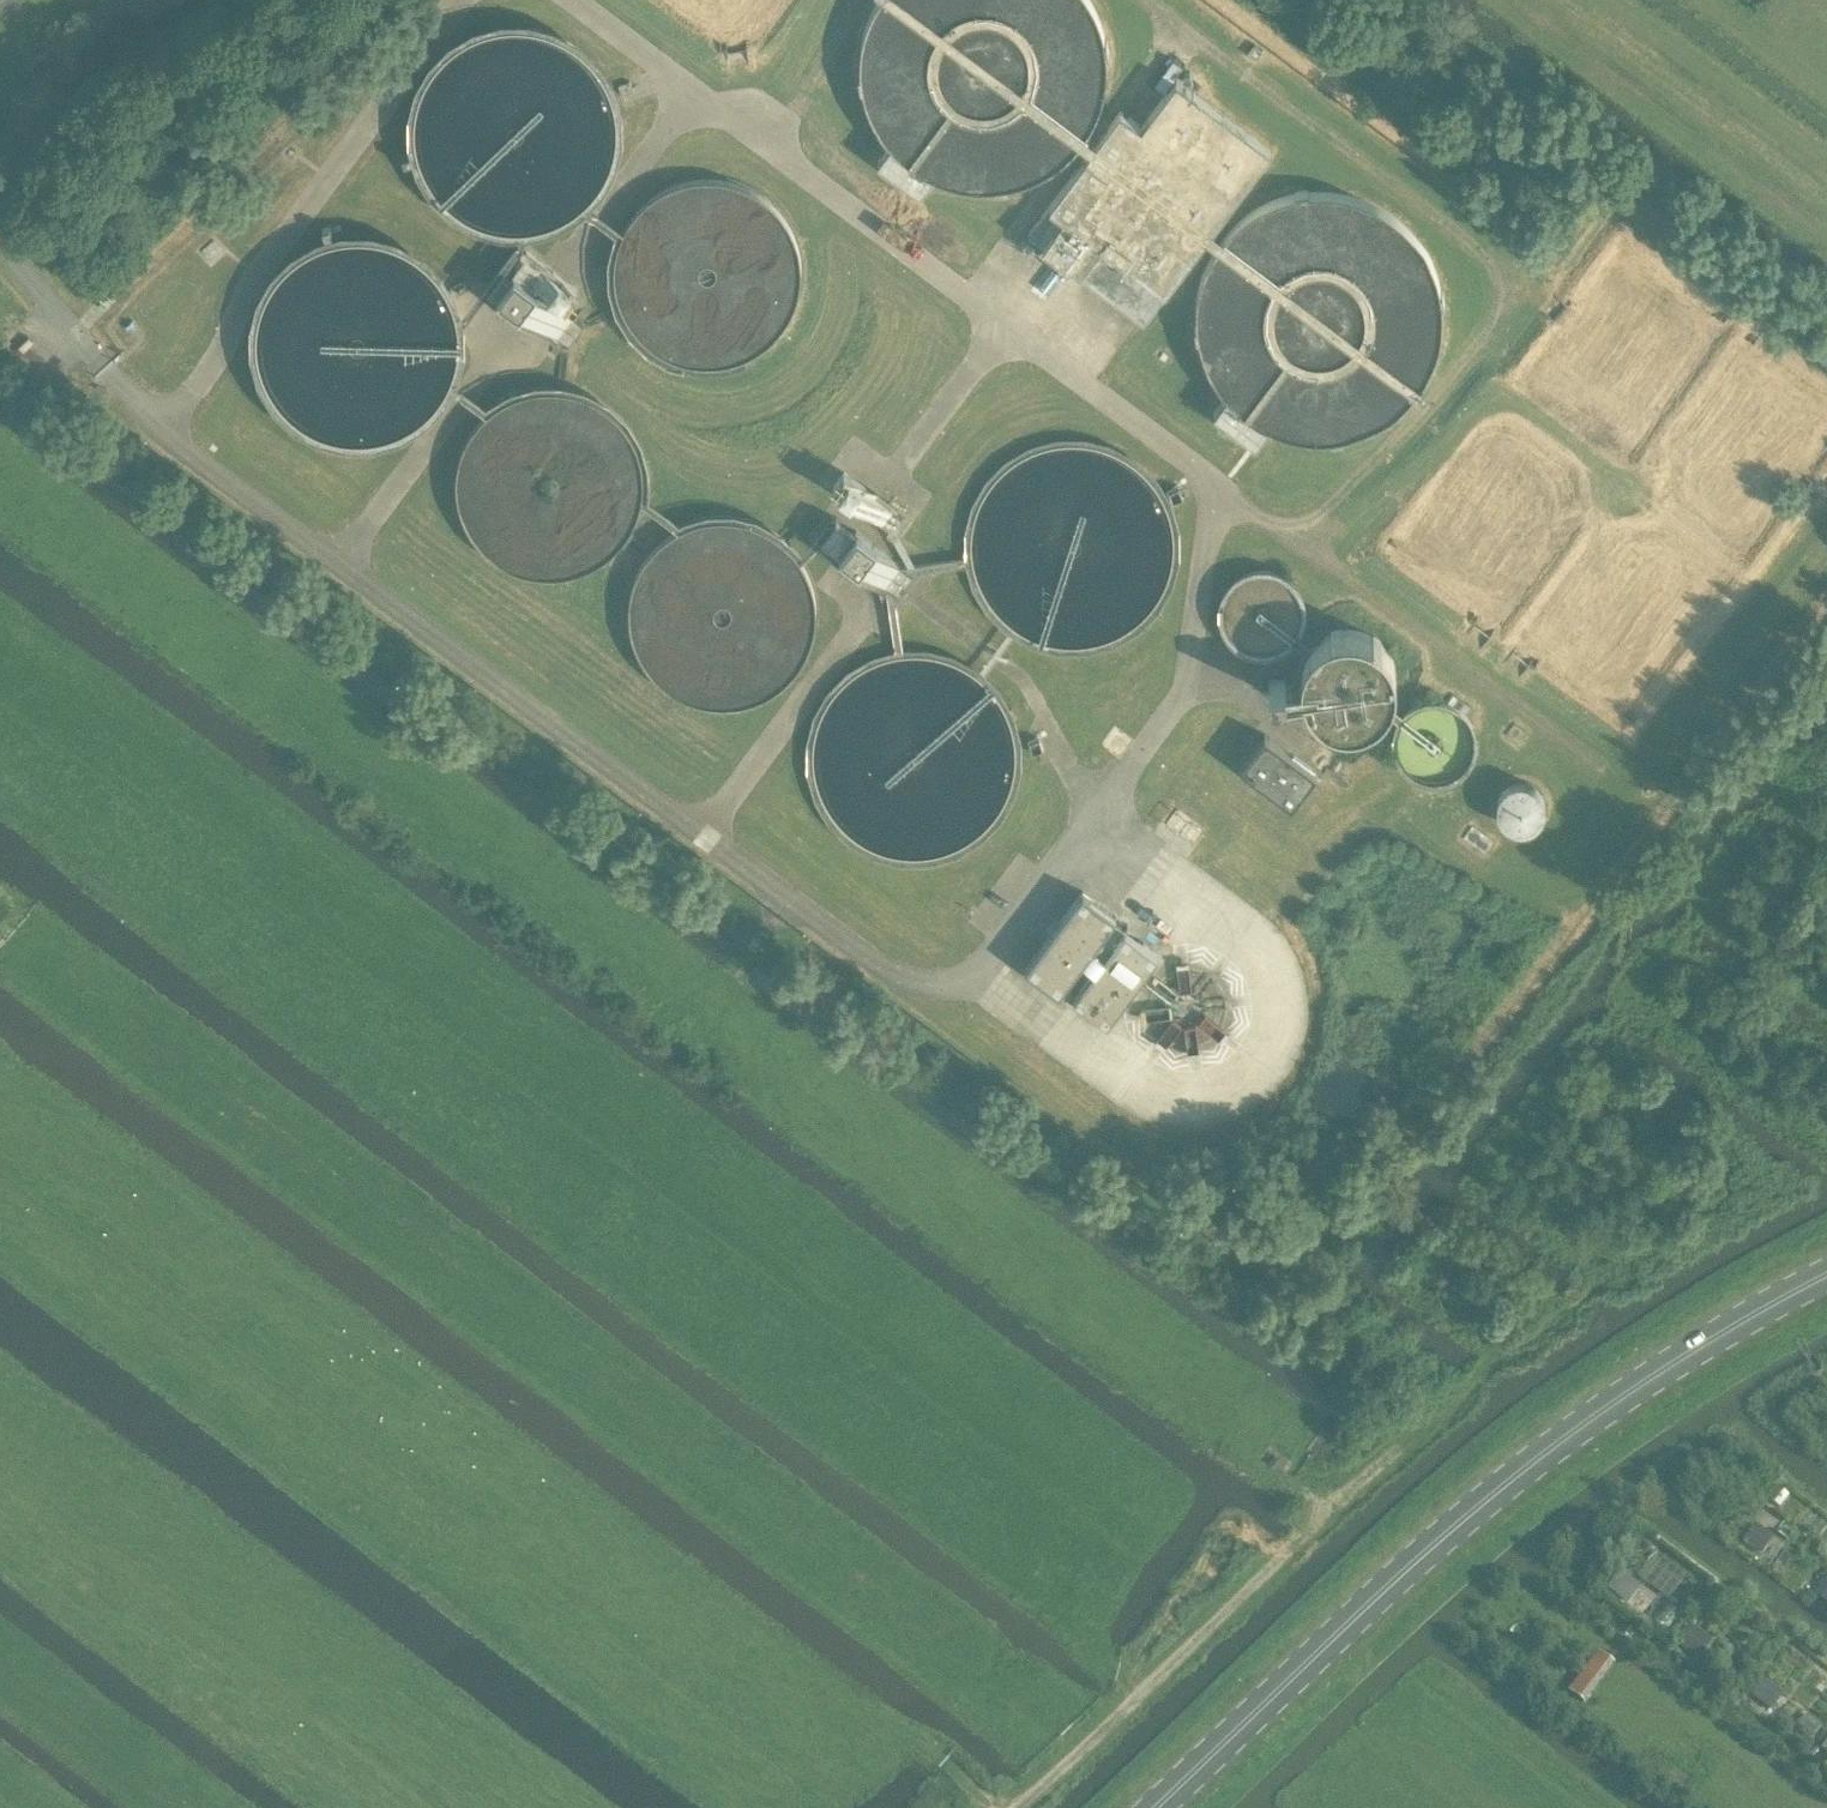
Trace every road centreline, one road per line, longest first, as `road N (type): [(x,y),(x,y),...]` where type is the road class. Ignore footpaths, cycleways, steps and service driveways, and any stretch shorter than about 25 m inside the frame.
road 1 (primary): [(1826,1276),(1650,1379),(1539,1459),(1431,1546),(1156,1807)]
road 2 (track): [(1020,1807),(1392,1453)]

